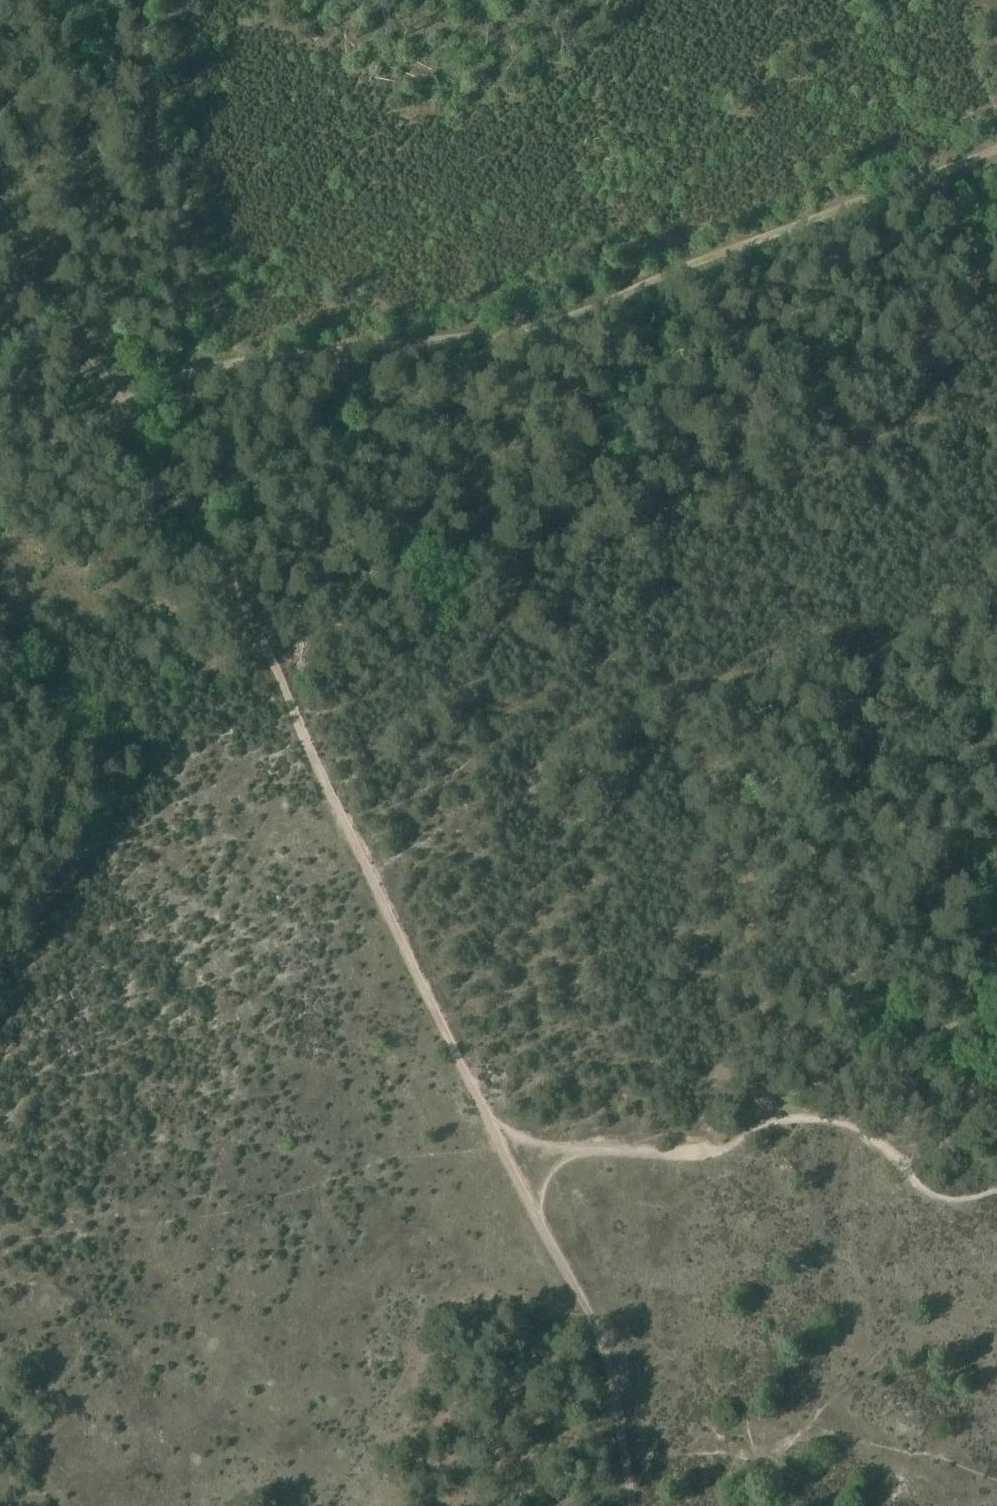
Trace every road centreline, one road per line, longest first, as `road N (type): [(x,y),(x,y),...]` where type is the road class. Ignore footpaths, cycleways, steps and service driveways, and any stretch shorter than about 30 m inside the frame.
road 1 (track): [(0,232),(263,639),(576,1287),(619,1395),(635,1505)]
road 2 (track): [(199,380),(611,293),(996,140)]
road 3 (track): [(149,0),(199,380)]
road 4 (track): [(0,487),(119,416),(199,380)]

